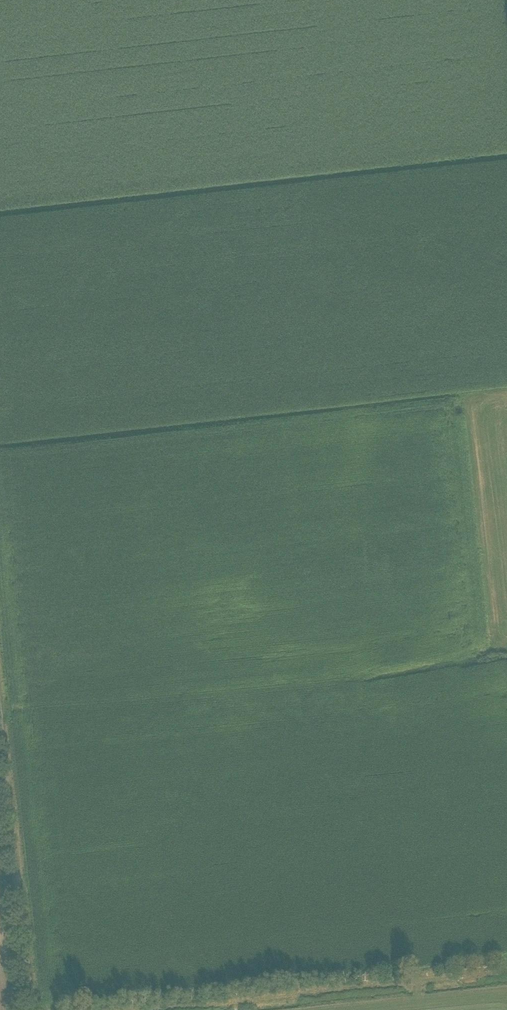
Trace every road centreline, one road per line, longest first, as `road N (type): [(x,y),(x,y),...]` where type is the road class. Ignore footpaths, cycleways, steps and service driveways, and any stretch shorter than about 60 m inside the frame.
road 1 (track): [(182,1009),(506,977)]
road 2 (unclassified): [(33,1009),(0,699)]

